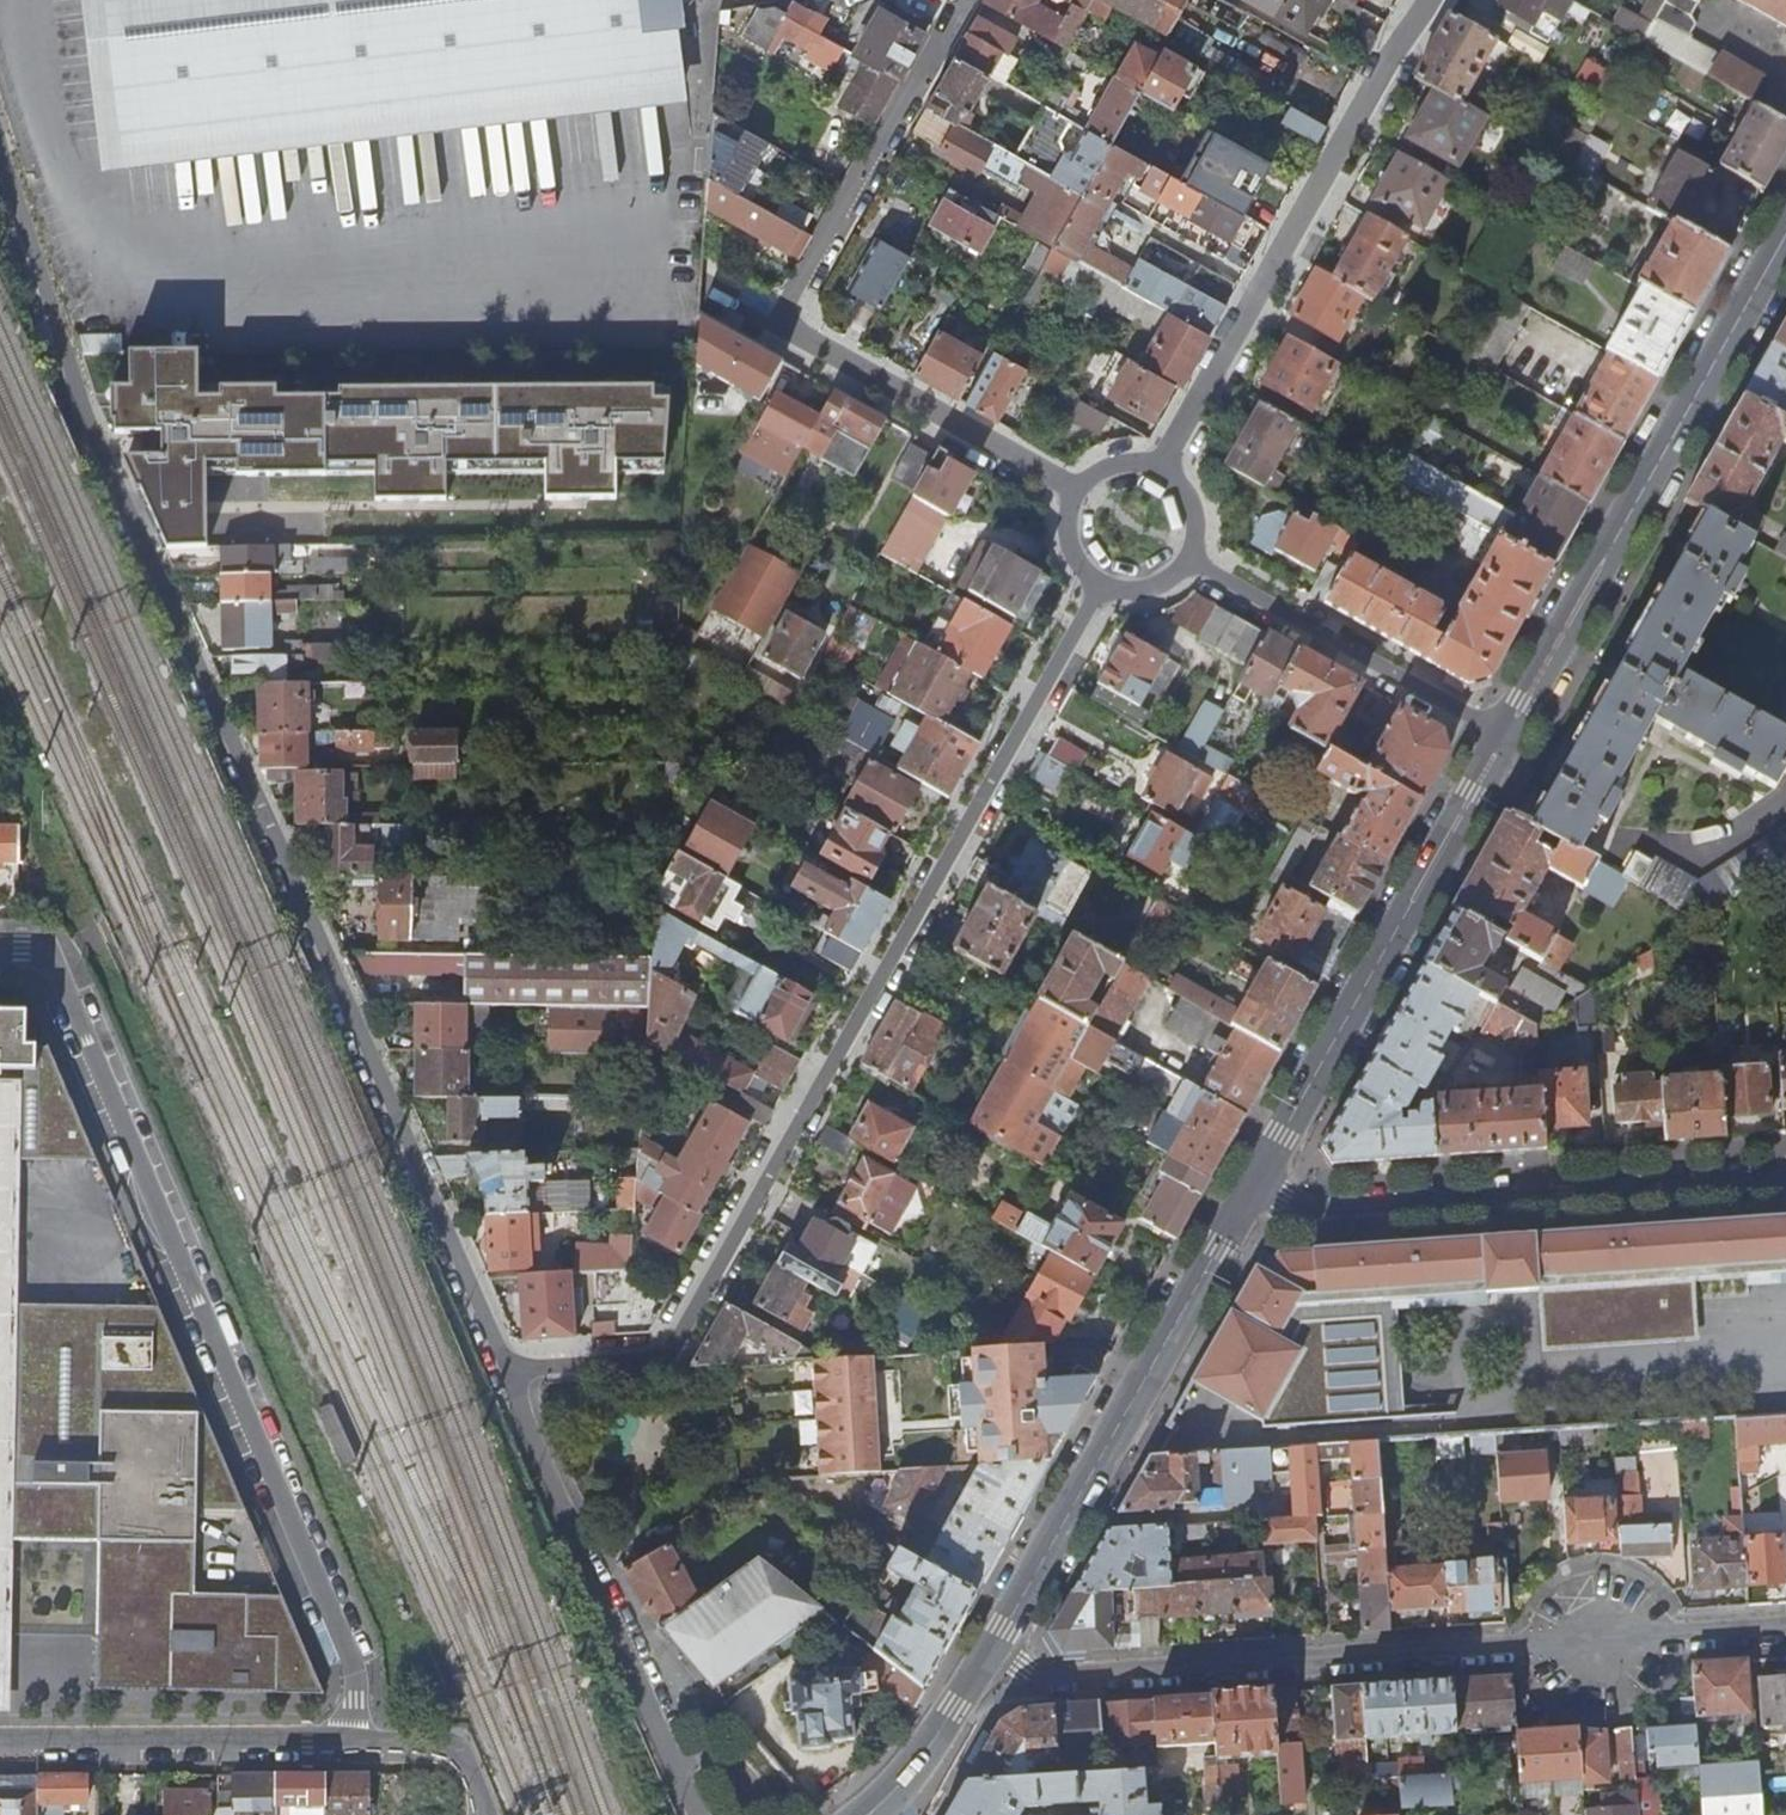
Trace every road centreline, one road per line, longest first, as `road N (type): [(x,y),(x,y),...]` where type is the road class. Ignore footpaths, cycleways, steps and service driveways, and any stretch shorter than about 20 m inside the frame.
road 1 (residential): [(496,1359),(365,1029),(78,414),(0,168)]
road 2 (residential): [(1098,573),(691,1322),(639,1357),(496,1359)]
road 3 (unclassified): [(353,1744),(355,1668),(57,966),(38,952),(0,951)]
road 4 (residential): [(991,1648),(1042,1677),(1785,1630)]
road 5 (secondary): [(1785,234),(1500,734)]
road 6 (residential): [(1158,478),(1431,0)]
road 7 (secondary): [(1257,1187),(991,1648)]
road 8 (tertiary): [(1785,1181),(1304,1204),(1257,1187)]
road 9 (secondary): [(1500,734),(1257,1187)]
road 10 (residential): [(496,1359),(695,1814)]
road 11 (residential): [(1178,554),(1500,734)]
road 12 (residential): [(0,1745),(353,1744)]
road 13 (residential): [(769,327),(1077,498)]
road 14 (residential): [(943,21),(769,327)]
road 15 (secondary): [(991,1648),(924,1757),(866,1814)]
road 16 (residential): [(353,1744),(460,1761),(476,1777),(477,1814)]

